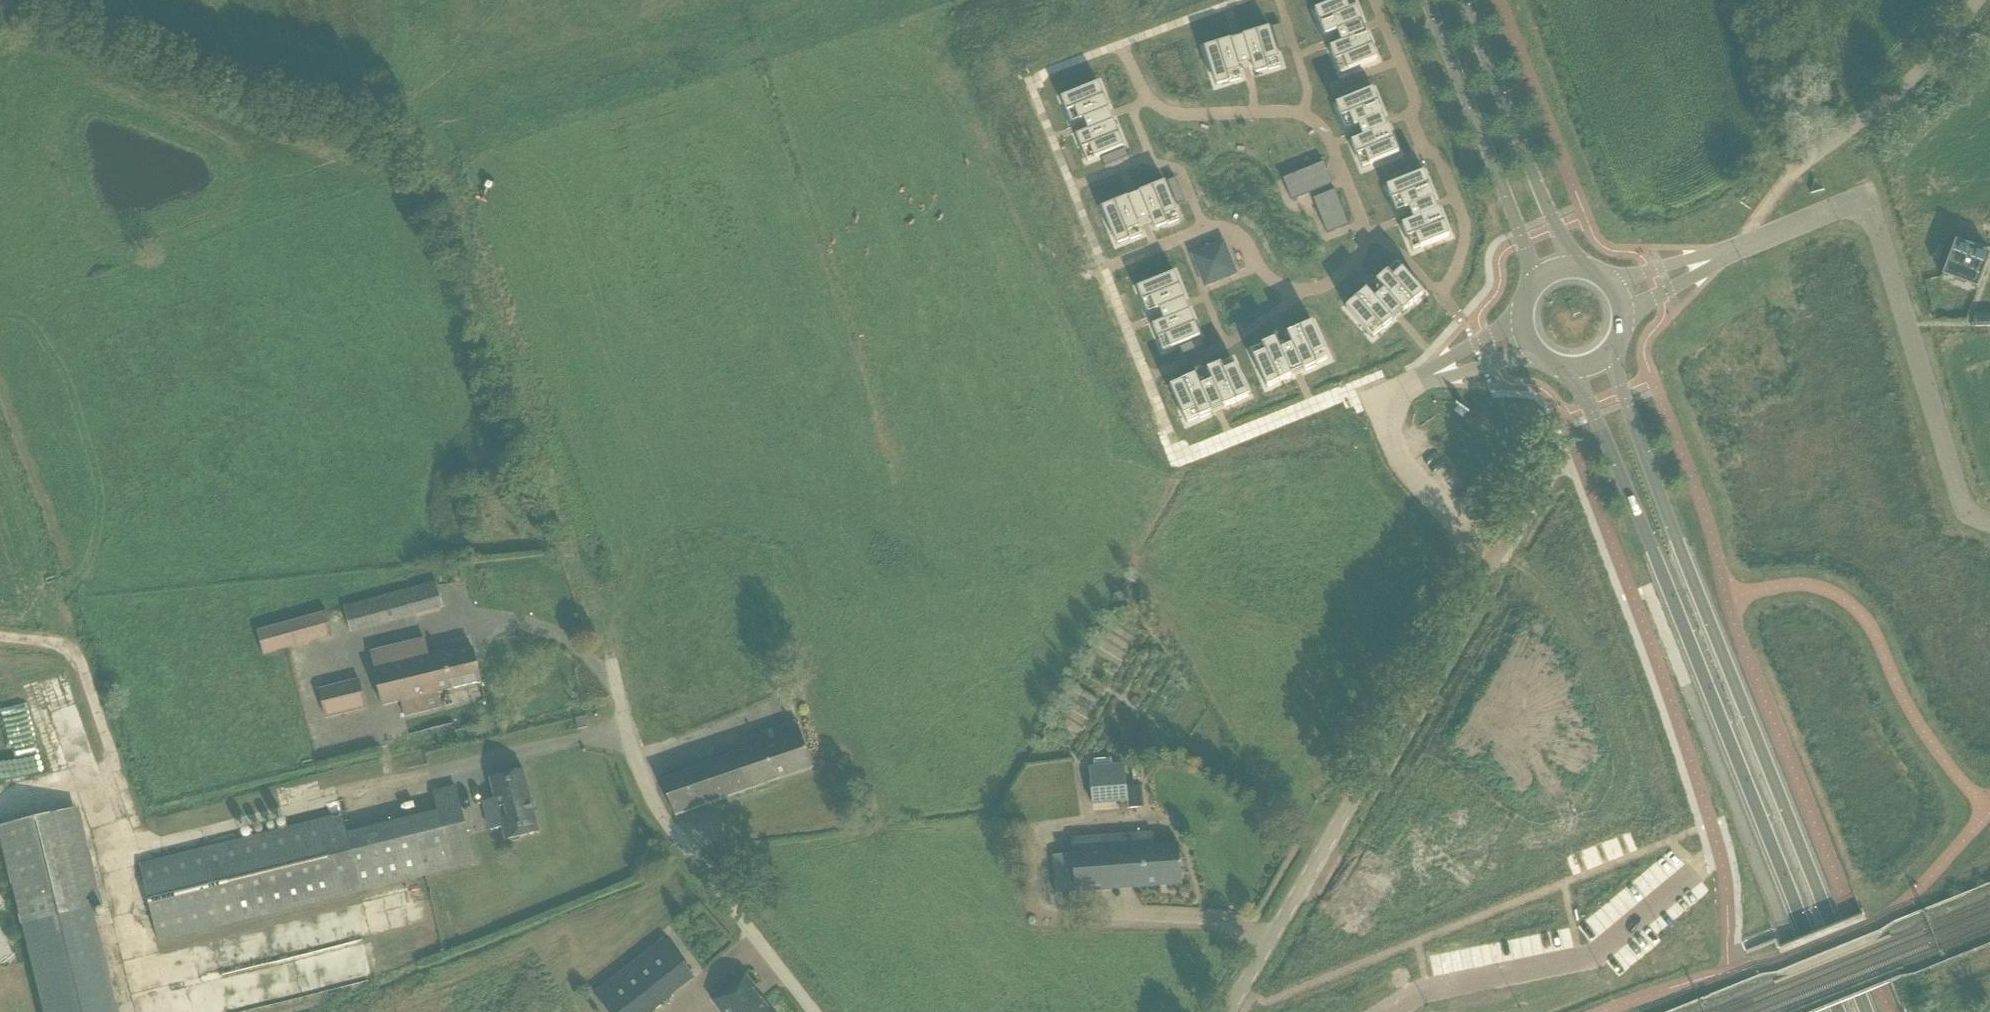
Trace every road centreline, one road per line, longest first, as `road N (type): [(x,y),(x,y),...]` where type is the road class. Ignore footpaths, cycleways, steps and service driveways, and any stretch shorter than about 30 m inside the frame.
road 1 (unclassified): [(1228,1011),(1496,556),(1461,534),(1405,468),(1370,391),(1428,376)]
road 2 (tertiary): [(1867,1011),(1622,393),(1615,354)]
road 3 (tertiary): [(1573,371),(1835,1011)]
road 4 (track): [(431,91),(419,110),(488,286),(612,661)]
road 5 (residential): [(1720,258),(1844,203),(1861,205),(1873,220),(1970,516),(1989,524)]
road 6 (unclassified): [(811,1011),(650,803),(612,661)]
road 7 (unclassified): [(1391,1011),(1426,989),(1595,956),(1697,872)]
road 8 (tertiary): [(1427,0),(1536,278)]
road 9 (tertiary): [(1572,263),(1463,0)]
road 10 (track): [(0,642),(63,650),(80,665),(140,844)]
road 11 (unclassified): [(1793,174),(1907,86),(1980,0)]

